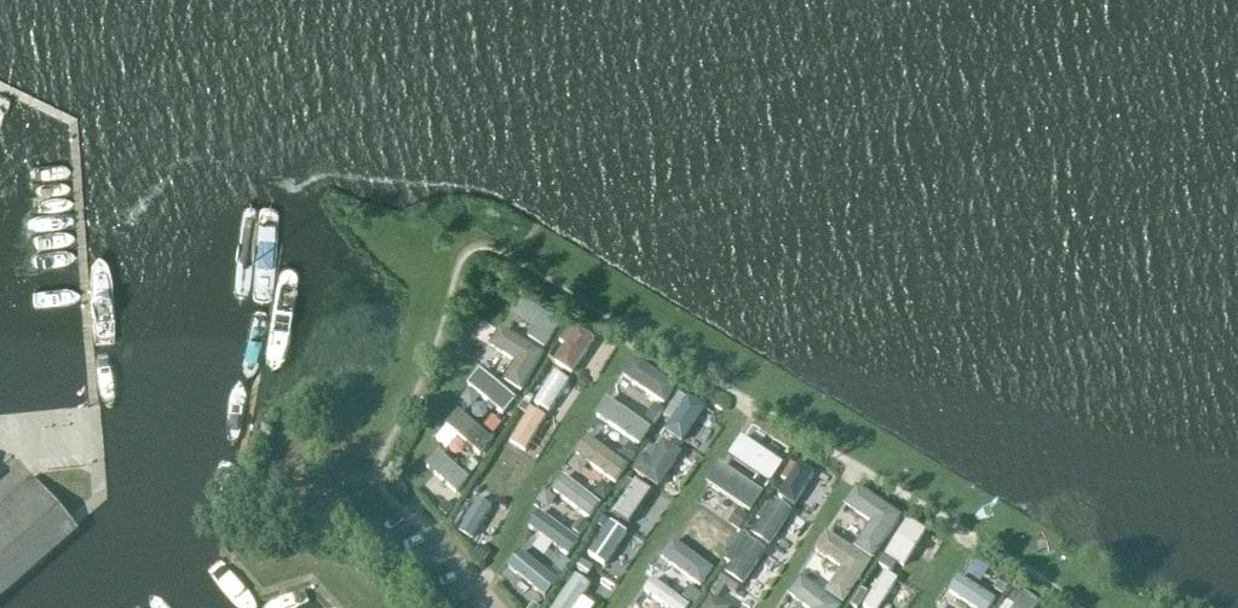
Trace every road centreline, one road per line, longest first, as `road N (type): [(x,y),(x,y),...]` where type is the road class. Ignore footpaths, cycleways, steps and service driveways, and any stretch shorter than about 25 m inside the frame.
road 1 (residential): [(497,607),(377,475),(480,254),(1067,607)]

